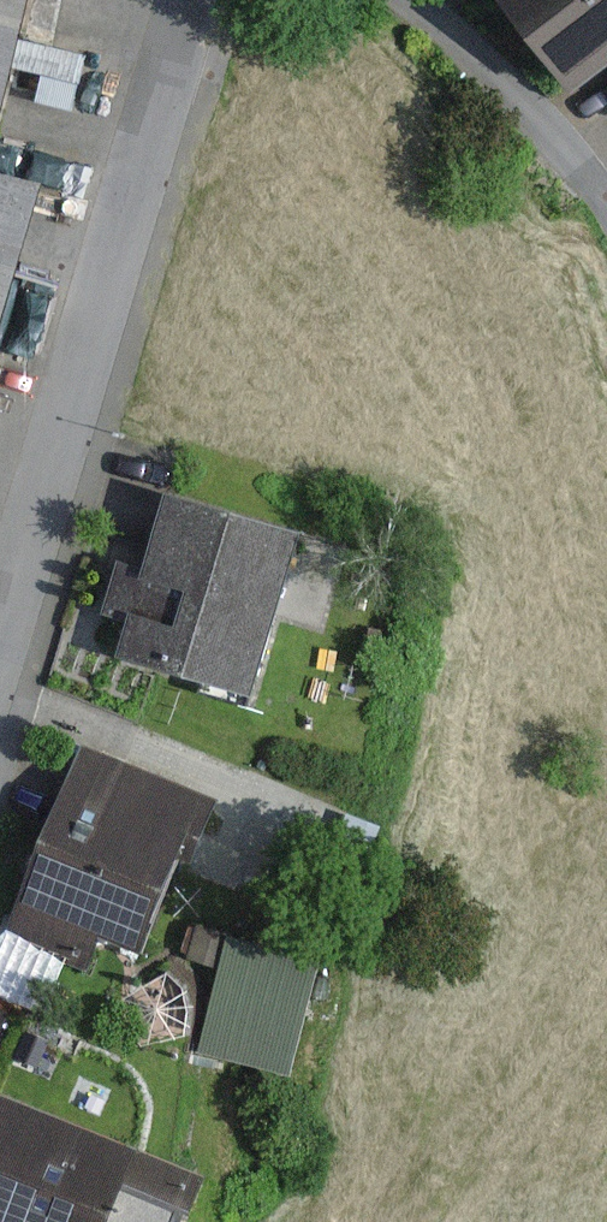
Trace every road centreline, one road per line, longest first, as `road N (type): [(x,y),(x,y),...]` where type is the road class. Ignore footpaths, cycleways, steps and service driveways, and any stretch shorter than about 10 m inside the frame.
road 1 (residential): [(191,0),(0,638)]
road 2 (residential): [(606,181),(416,0)]

